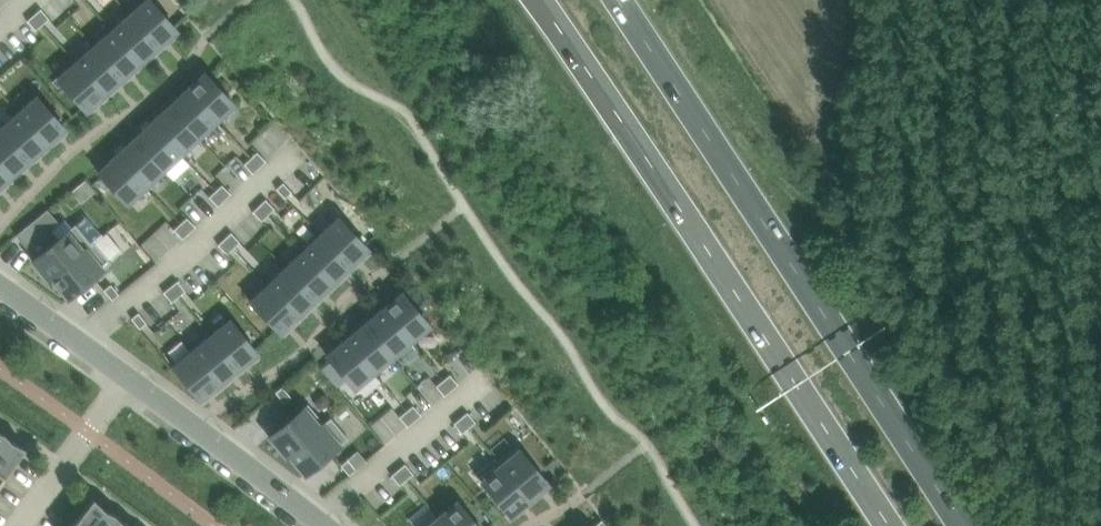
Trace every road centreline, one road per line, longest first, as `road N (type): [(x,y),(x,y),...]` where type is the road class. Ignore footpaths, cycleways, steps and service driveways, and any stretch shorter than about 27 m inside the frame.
road 1 (trunk): [(540,0),(888,525)]
road 2 (trunk): [(959,525),(619,0)]
road 3 (unclassified): [(323,525),(130,378)]
road 4 (residential): [(130,378),(20,525)]
road 5 (unclassified): [(130,378),(0,286)]

